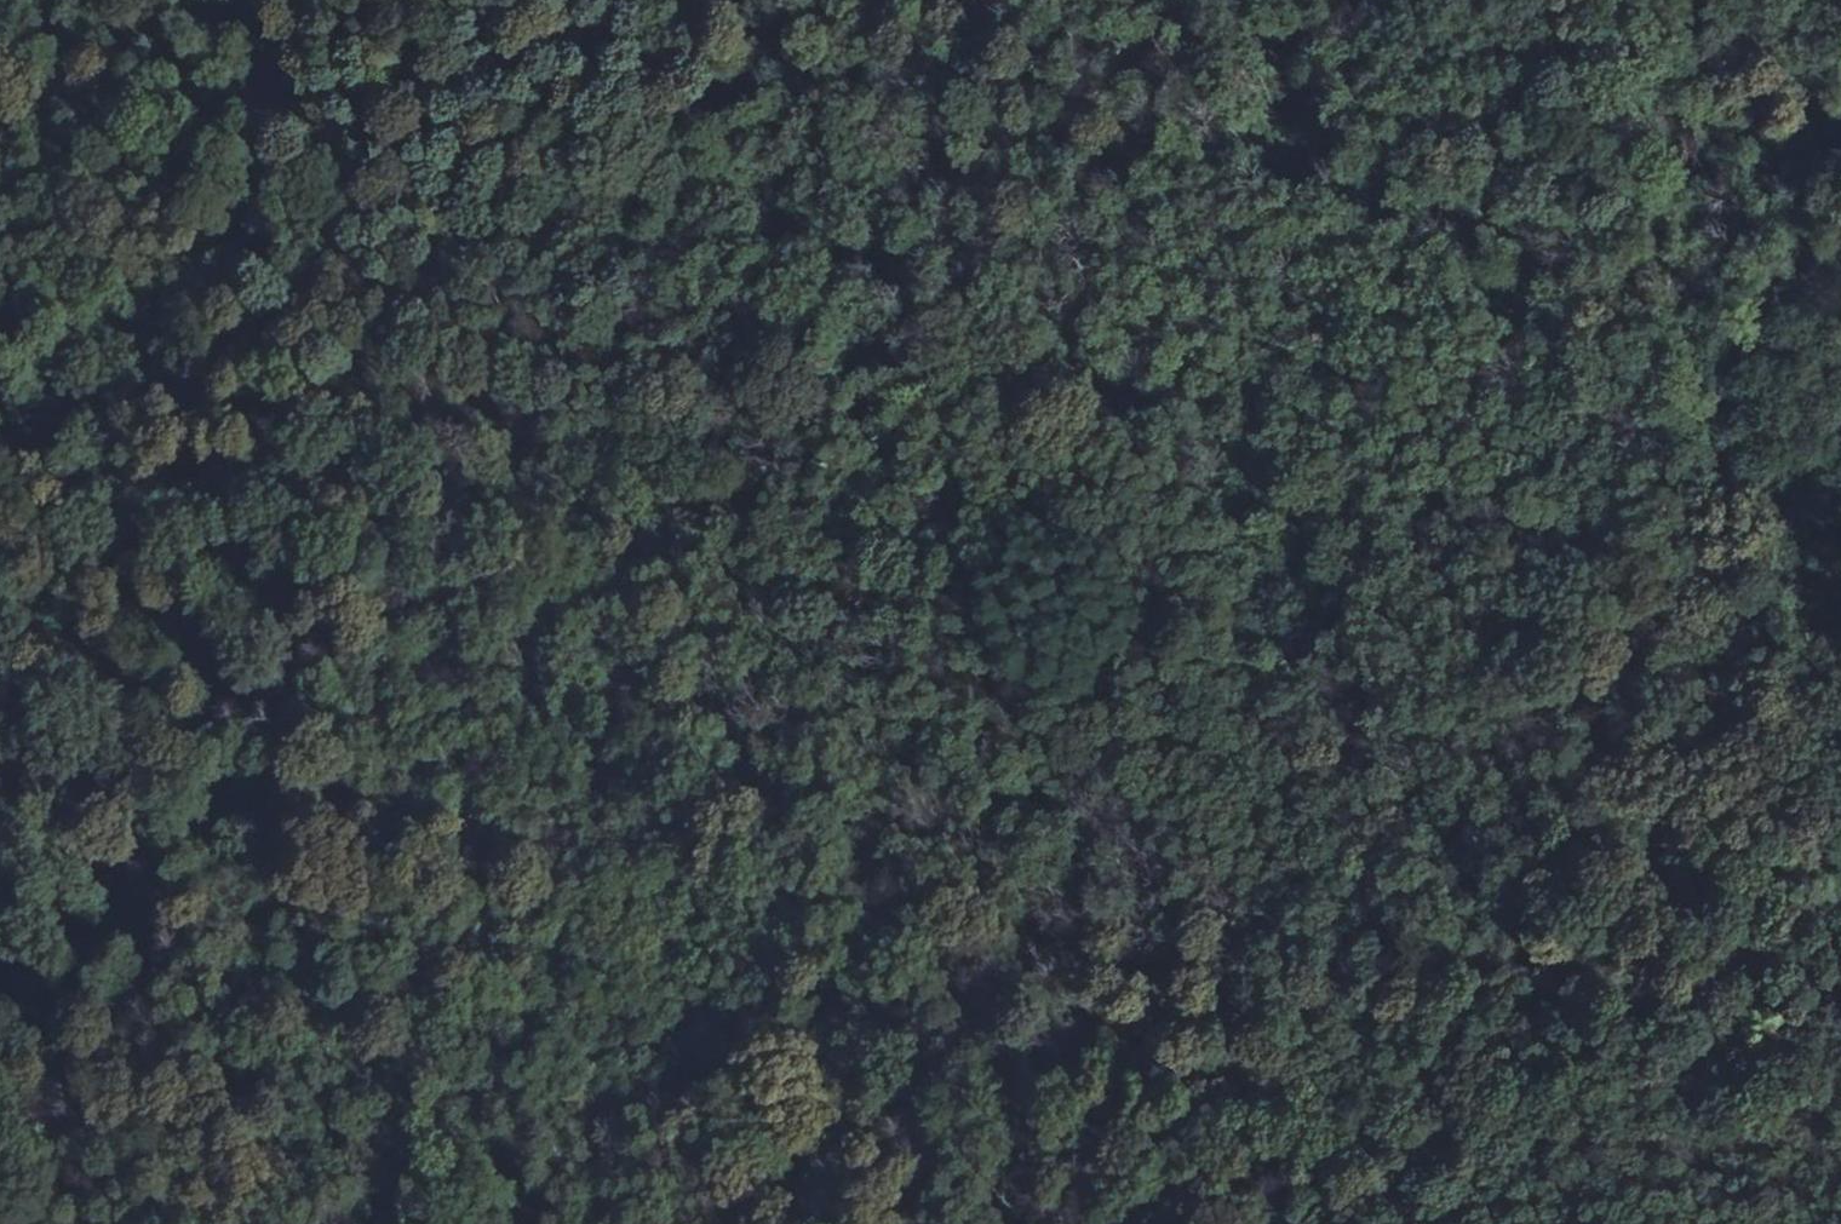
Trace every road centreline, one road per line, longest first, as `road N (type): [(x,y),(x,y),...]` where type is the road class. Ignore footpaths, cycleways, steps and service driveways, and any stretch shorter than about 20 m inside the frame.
road 1 (track): [(1840,893),(1538,1095),(1489,1162),(1461,1223)]

